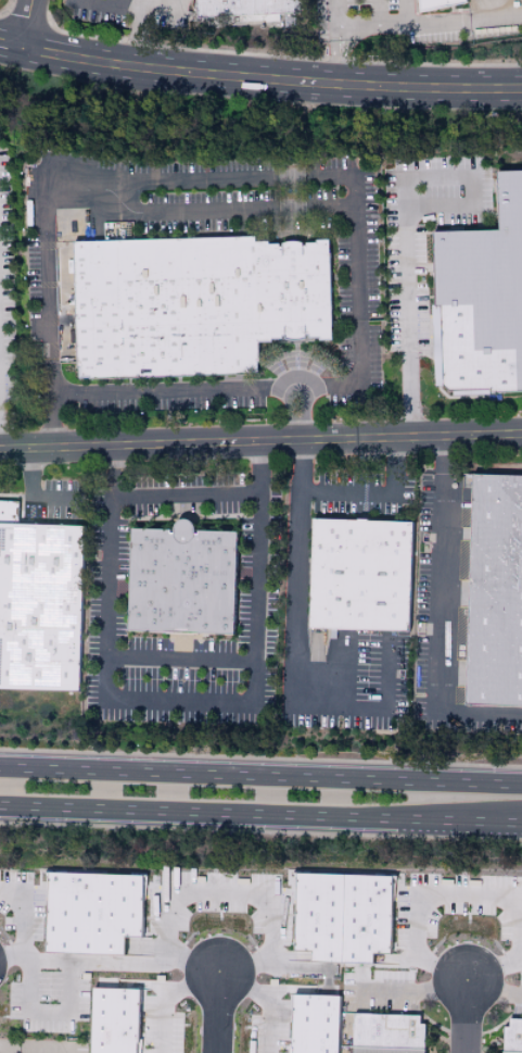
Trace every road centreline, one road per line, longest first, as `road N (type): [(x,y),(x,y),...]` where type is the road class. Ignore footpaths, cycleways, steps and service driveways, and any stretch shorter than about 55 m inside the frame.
road 1 (primary): [(521,786),(0,769)]
road 2 (primary): [(0,808),(521,824)]
road 3 (tertiary): [(0,450),(521,434)]
road 4 (tertiary): [(521,89),(187,74),(21,48)]

